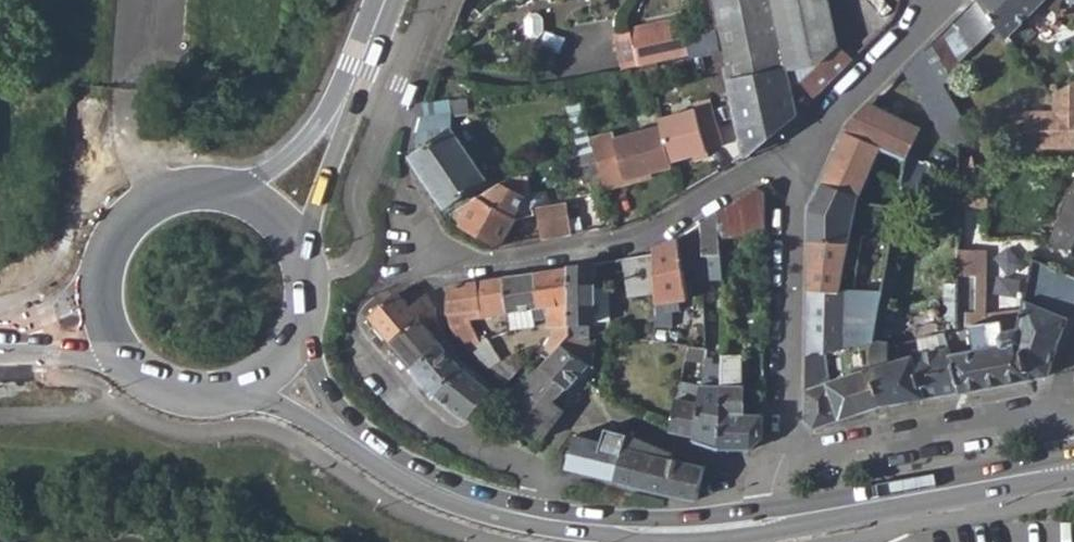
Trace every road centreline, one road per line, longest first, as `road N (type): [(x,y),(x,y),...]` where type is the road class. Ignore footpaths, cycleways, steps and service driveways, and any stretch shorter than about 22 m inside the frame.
road 1 (residential): [(790,143),(706,204),(643,237),(465,266),(423,246)]
road 2 (residential): [(790,469),(790,143)]
road 3 (residential): [(276,365),(387,460),(436,484),(529,511)]
road 4 (residential): [(790,469),(717,462),(592,412),(568,424),(538,479)]
road 5 (residential): [(790,469),(1066,407)]
road 6 (residential): [(791,516),(1069,467)]
road 7 (residential): [(529,511),(711,526),(791,516)]
road 8 (residential): [(538,479),(461,454),(414,420),(373,377),(353,326)]
road 9 (secondary): [(232,194),(167,195),(131,218),(102,264),(102,319)]
road 10 (secondary): [(102,319),(119,355),(166,390),(225,393),(276,365)]
road 11 (residential): [(790,143),(931,0)]
road 12 (secondary): [(298,254),(348,95)]
road 13 (secondary): [(348,95),(283,160),(232,194)]

